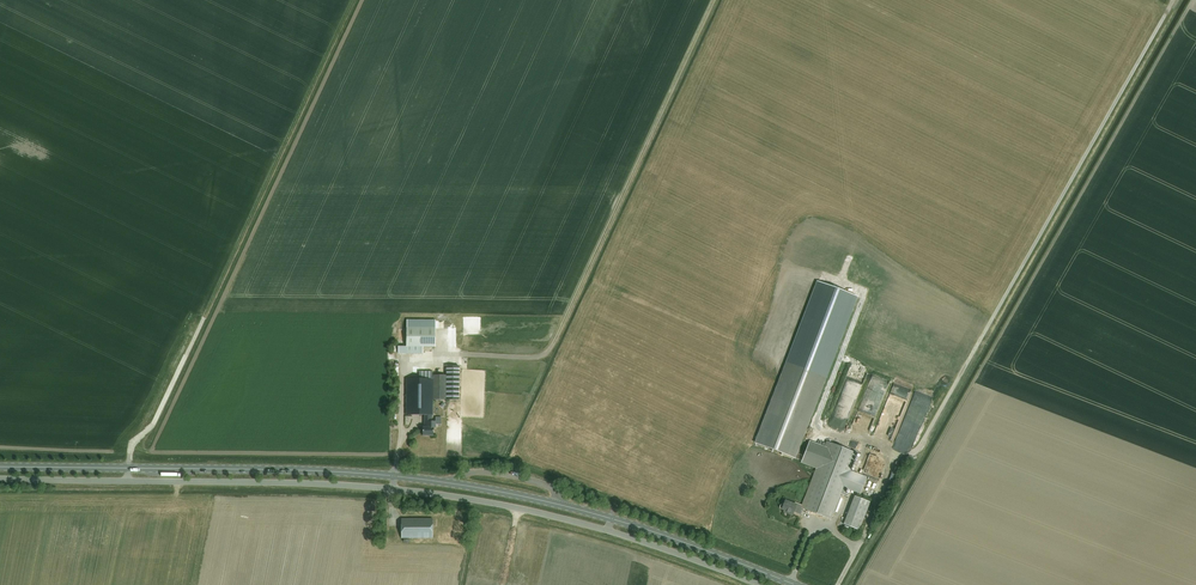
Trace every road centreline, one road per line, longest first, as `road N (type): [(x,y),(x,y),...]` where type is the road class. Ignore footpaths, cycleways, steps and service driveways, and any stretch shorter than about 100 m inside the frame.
road 1 (secondary): [(796,584),(664,534),(420,479),(0,467)]
road 2 (unclassified): [(760,584),(607,529),(392,488),(0,477)]

